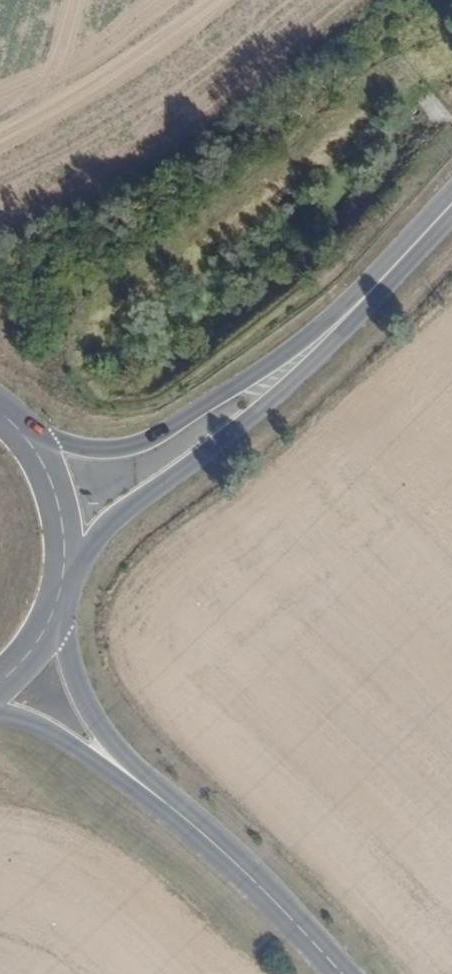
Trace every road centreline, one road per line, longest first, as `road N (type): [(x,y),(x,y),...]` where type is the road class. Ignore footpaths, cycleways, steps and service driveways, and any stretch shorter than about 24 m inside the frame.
road 1 (secondary): [(64,587),(103,529),(290,384),(377,283)]
road 2 (secondary): [(377,283),(150,439),(86,449),(23,432)]
road 3 (track): [(451,302),(396,359),(137,553)]
road 4 (tertiary): [(344,973),(207,836),(139,781)]
road 5 (tertiary): [(139,781),(84,703),(56,611)]
road 6 (secondary): [(64,587),(63,506),(23,432)]
road 7 (tertiary): [(0,712),(57,732),(139,781)]

